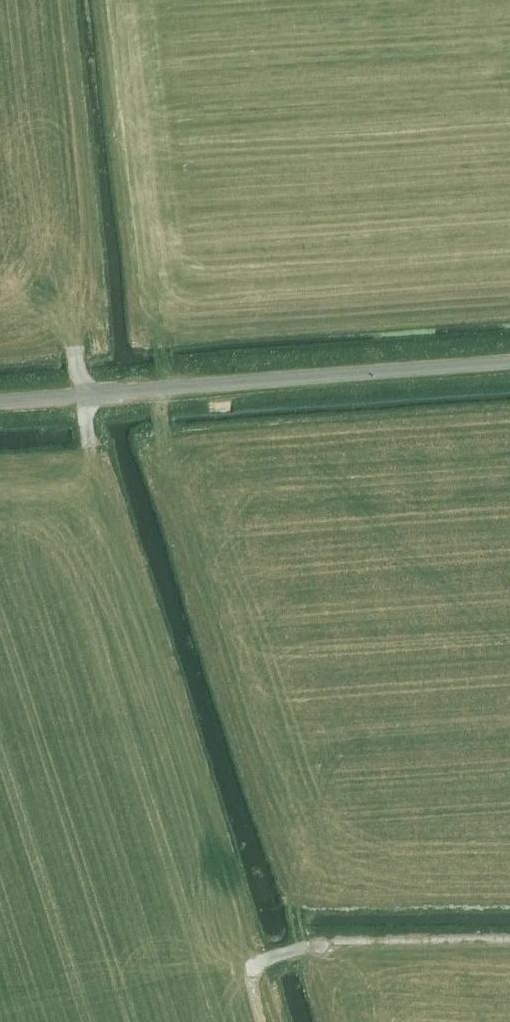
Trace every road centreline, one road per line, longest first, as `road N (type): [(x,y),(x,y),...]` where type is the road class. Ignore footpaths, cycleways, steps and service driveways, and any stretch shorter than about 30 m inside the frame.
road 1 (unclassified): [(0,401),(509,361)]
road 2 (track): [(254,963),(339,940),(509,938)]

